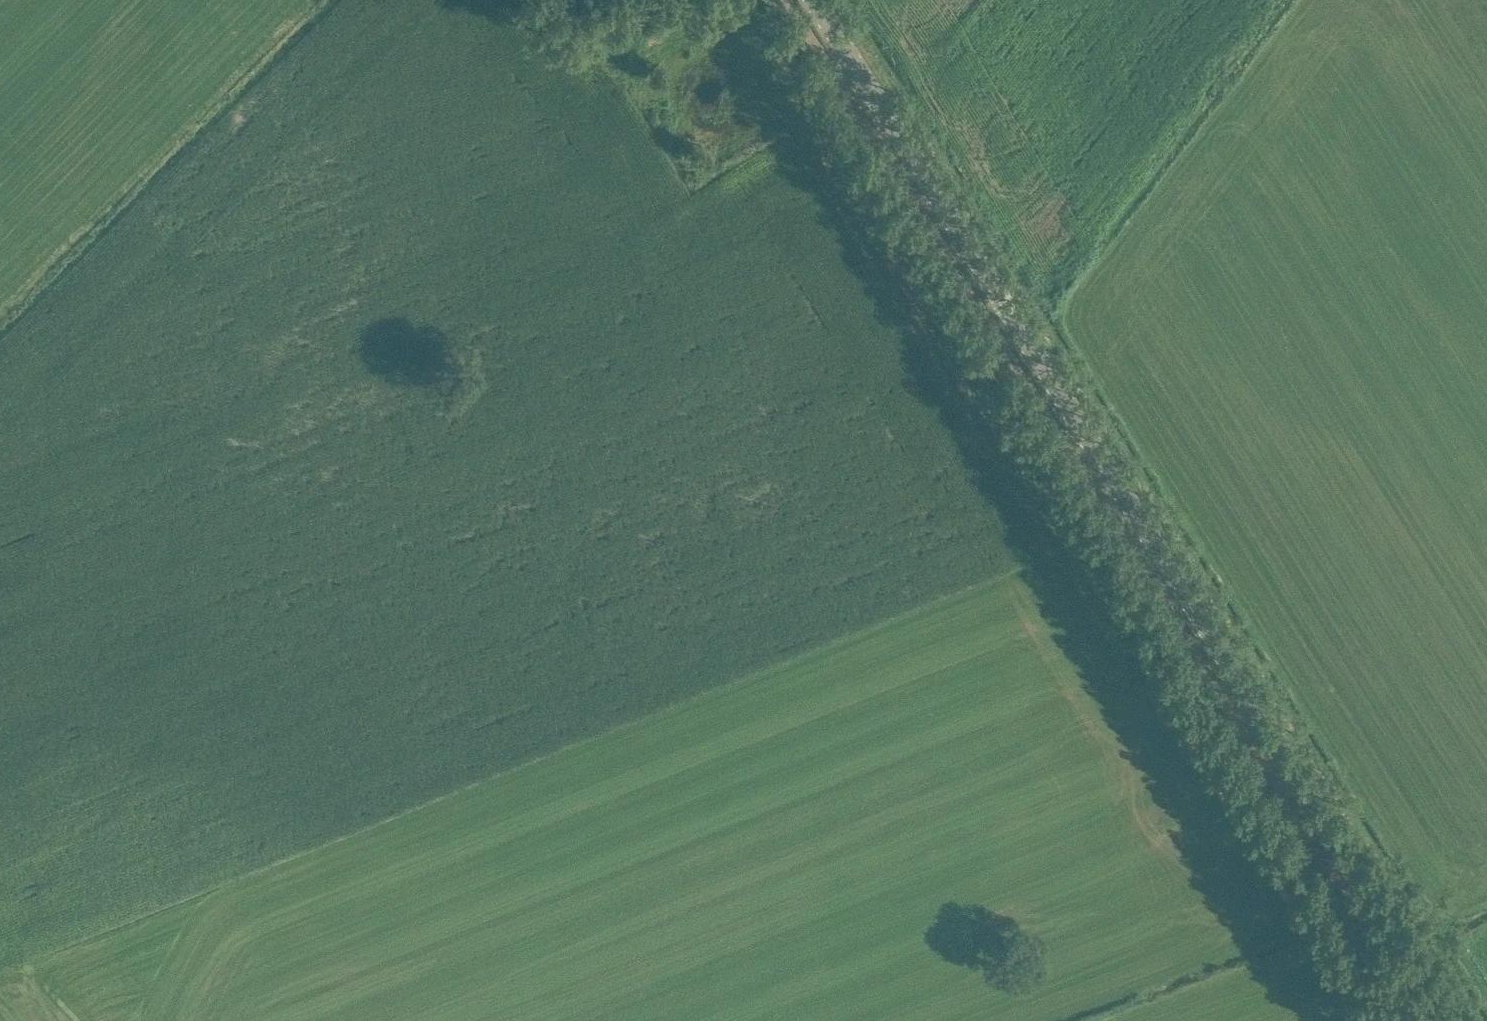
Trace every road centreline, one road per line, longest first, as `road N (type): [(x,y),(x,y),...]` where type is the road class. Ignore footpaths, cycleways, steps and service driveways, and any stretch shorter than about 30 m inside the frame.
road 1 (tertiary): [(1452,1020),(815,0)]

